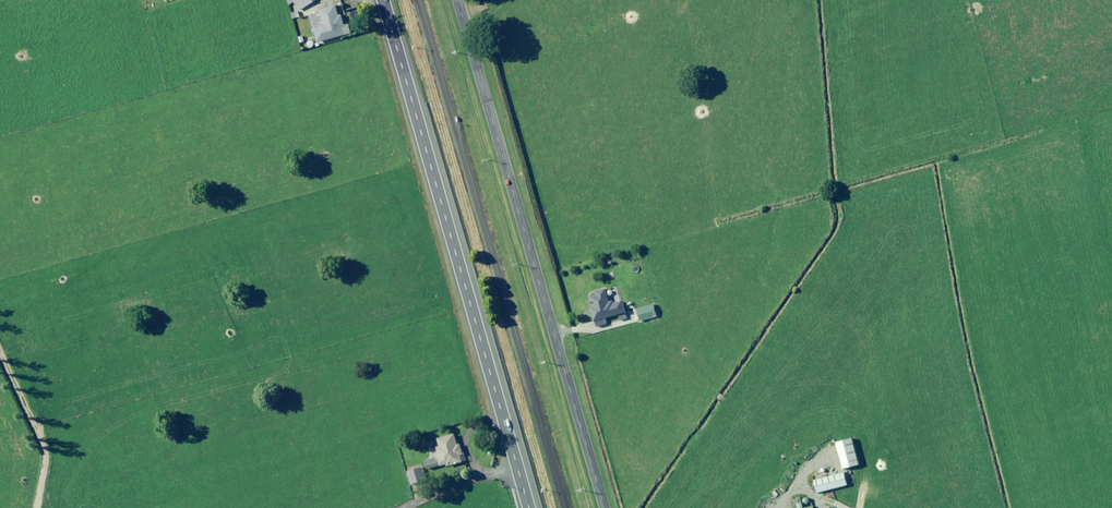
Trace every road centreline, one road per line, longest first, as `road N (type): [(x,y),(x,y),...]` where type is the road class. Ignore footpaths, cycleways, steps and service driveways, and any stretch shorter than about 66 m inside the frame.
road 1 (primary): [(382,0),(528,507)]
road 2 (tertiary): [(458,0),(604,507)]

